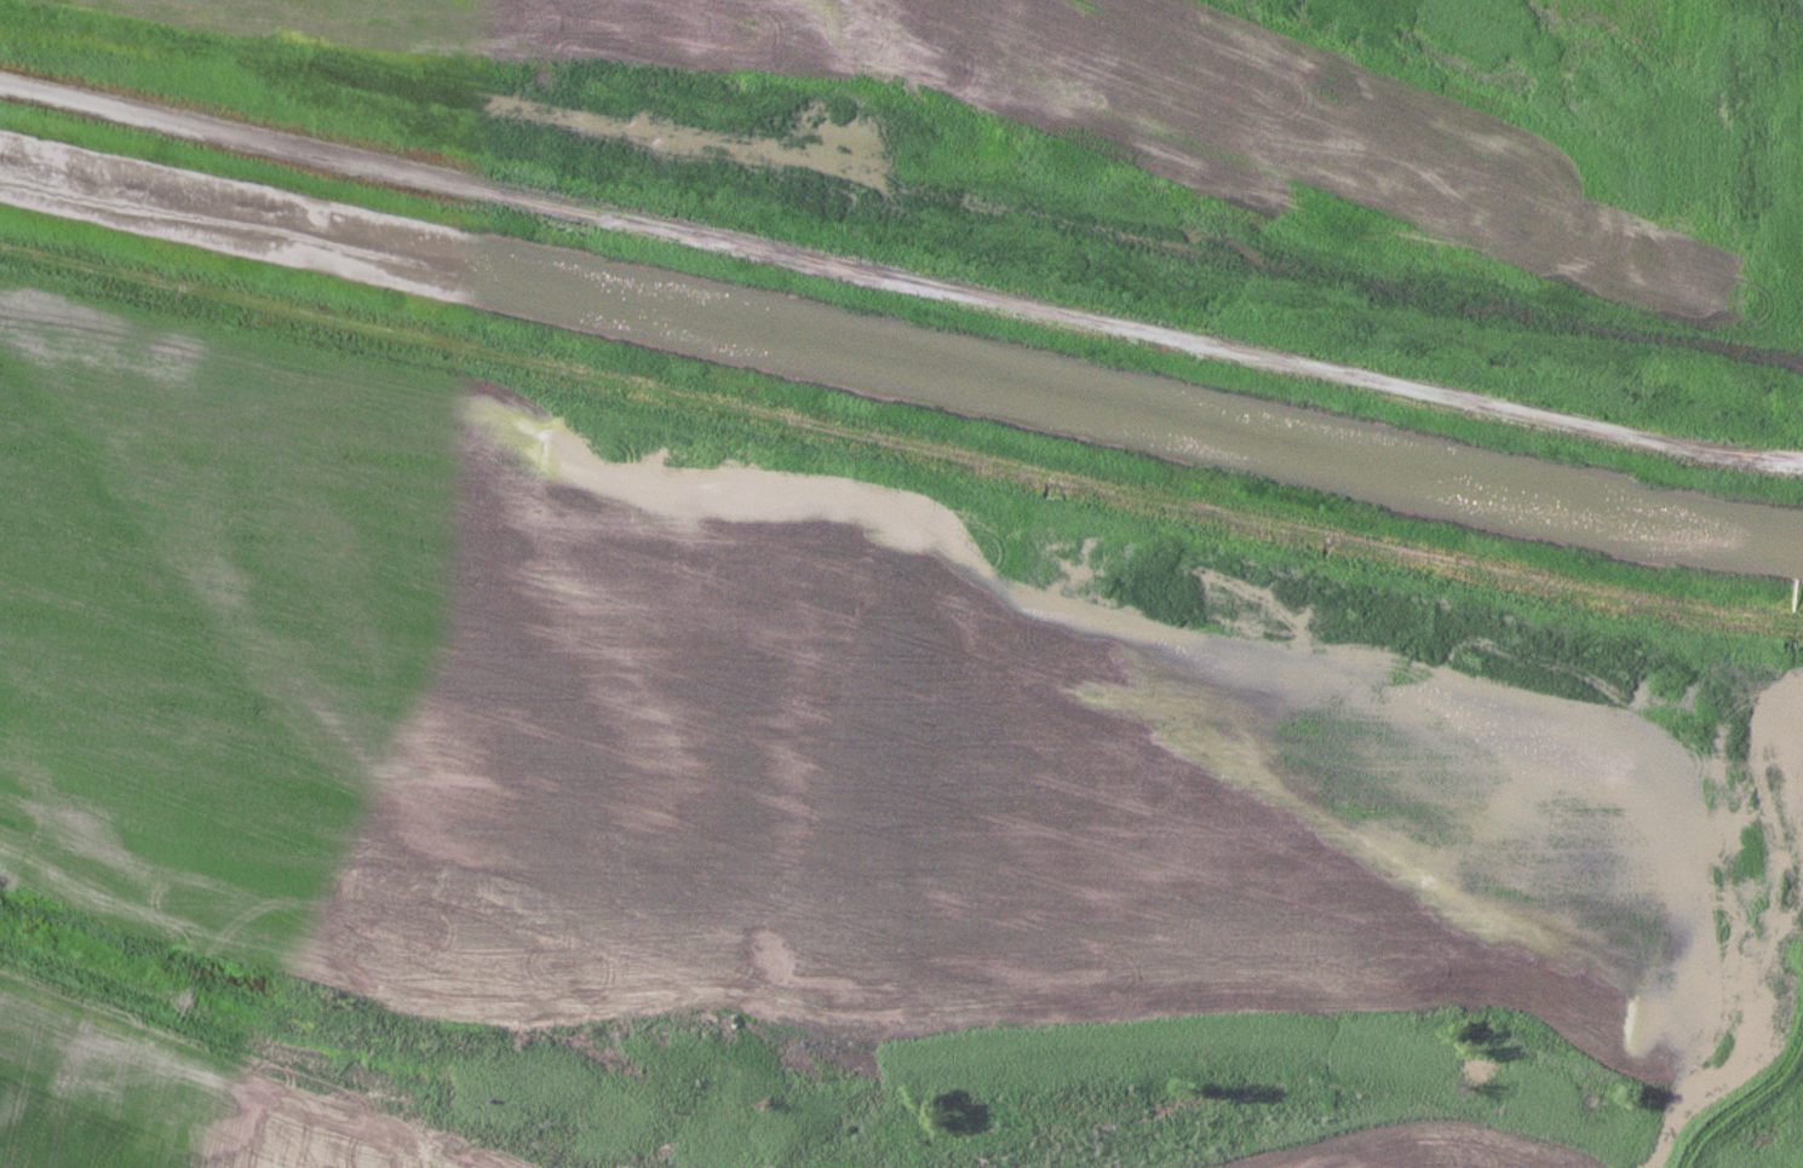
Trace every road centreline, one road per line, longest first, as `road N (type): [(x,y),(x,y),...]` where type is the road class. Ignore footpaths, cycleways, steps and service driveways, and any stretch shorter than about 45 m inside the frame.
road 1 (residential): [(1802,461),(1664,444),(0,83)]

